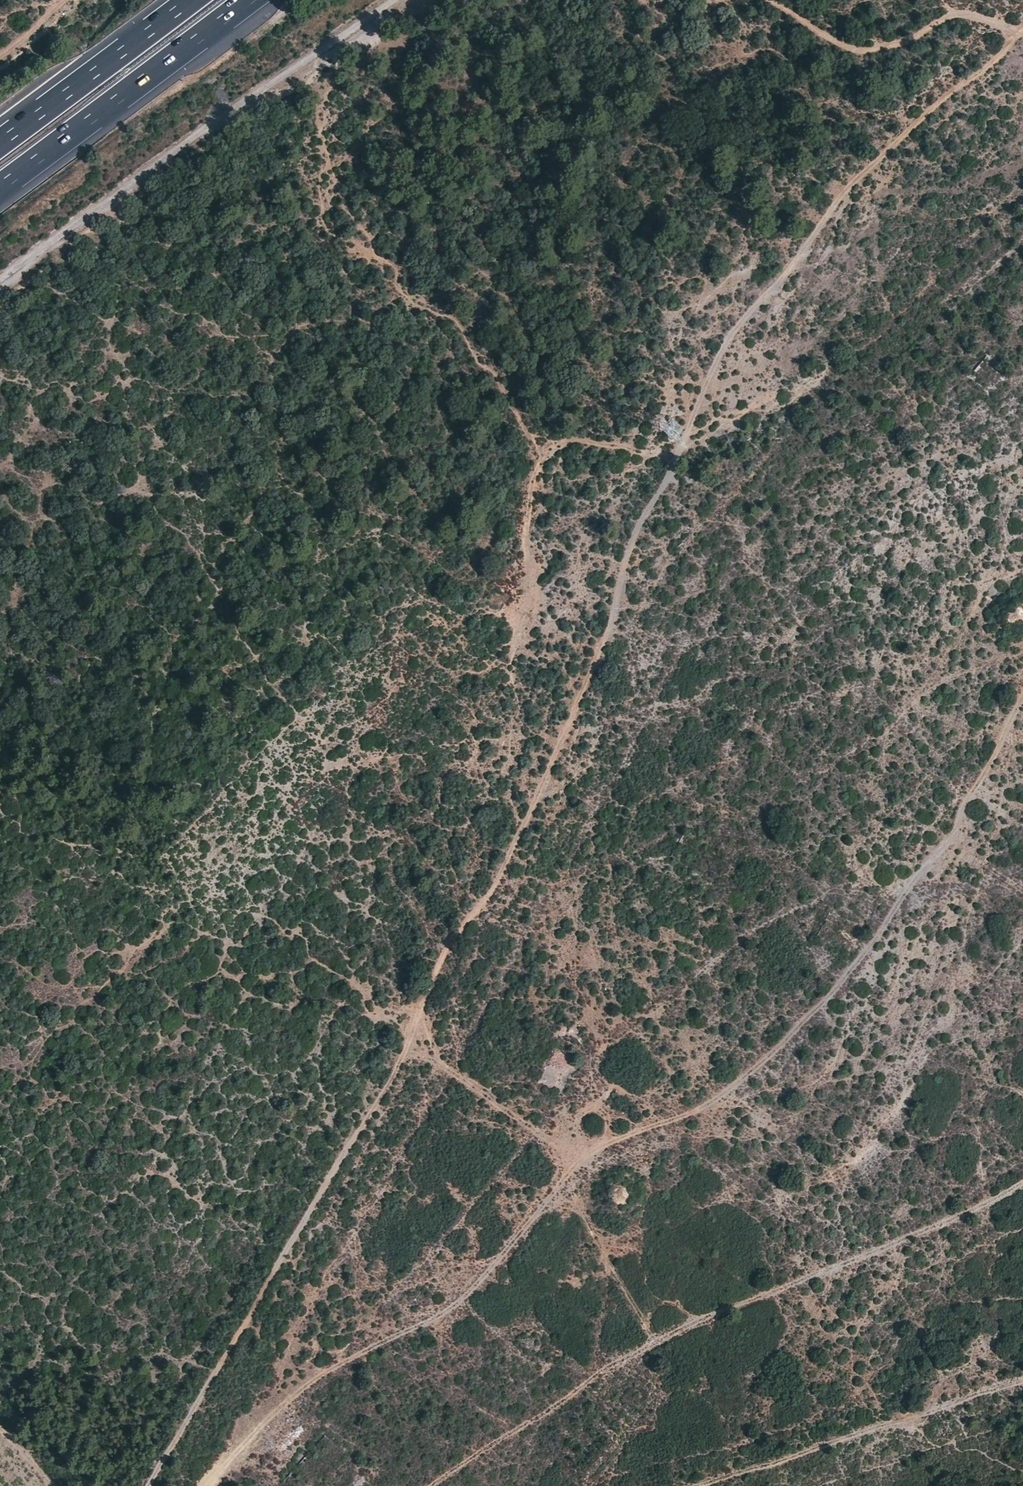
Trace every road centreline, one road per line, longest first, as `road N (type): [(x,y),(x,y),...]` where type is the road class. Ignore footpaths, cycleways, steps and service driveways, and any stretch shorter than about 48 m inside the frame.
road 1 (track): [(147,1485),(389,1084),(455,933),(488,894),(607,633),(635,534),(716,360),(848,186),(1022,31)]
road 2 (track): [(0,283),(394,0)]
road 3 (motorway): [(0,186),(248,0)]
road 4 (motorway): [(192,0),(0,142)]

